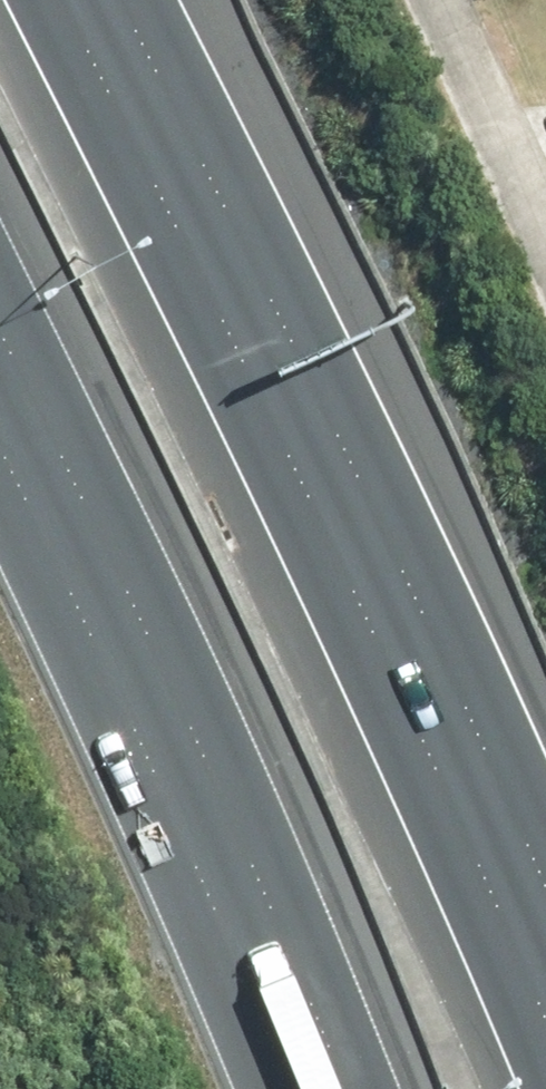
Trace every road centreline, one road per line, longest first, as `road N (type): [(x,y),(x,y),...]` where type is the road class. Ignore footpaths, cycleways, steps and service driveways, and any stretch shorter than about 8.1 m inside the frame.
road 1 (motorway): [(65,0),(516,901),(545,986)]
road 2 (motorway): [(315,1088),(222,865),(0,401)]

